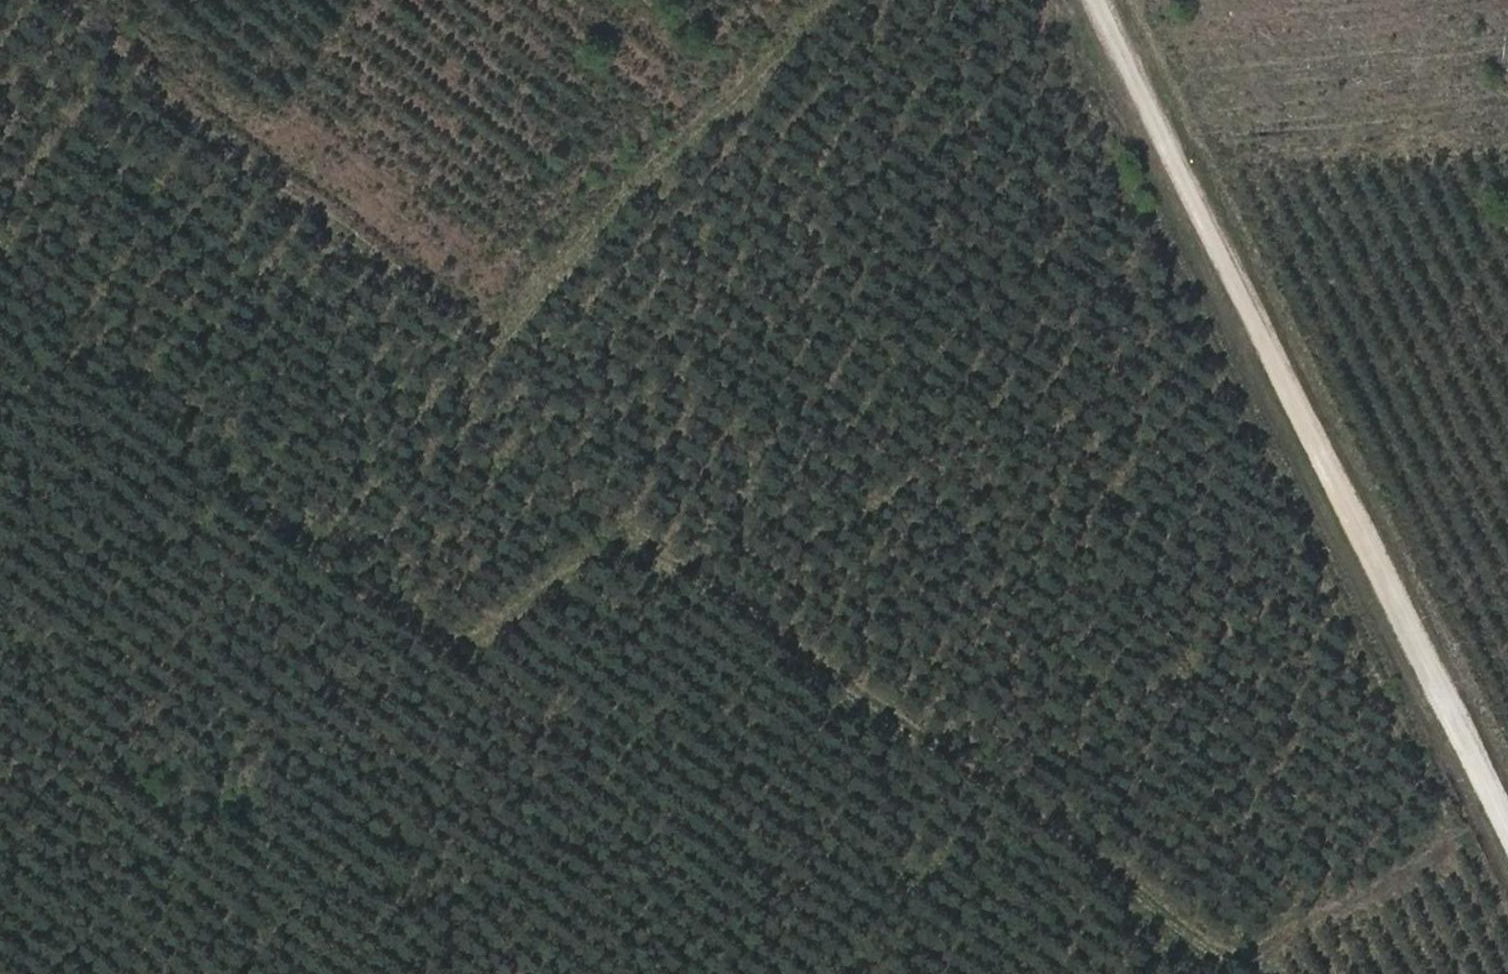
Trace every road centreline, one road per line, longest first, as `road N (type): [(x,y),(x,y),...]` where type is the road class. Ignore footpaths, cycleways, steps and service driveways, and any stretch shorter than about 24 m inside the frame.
road 1 (track): [(1096,0),(1418,627),(1507,821)]

